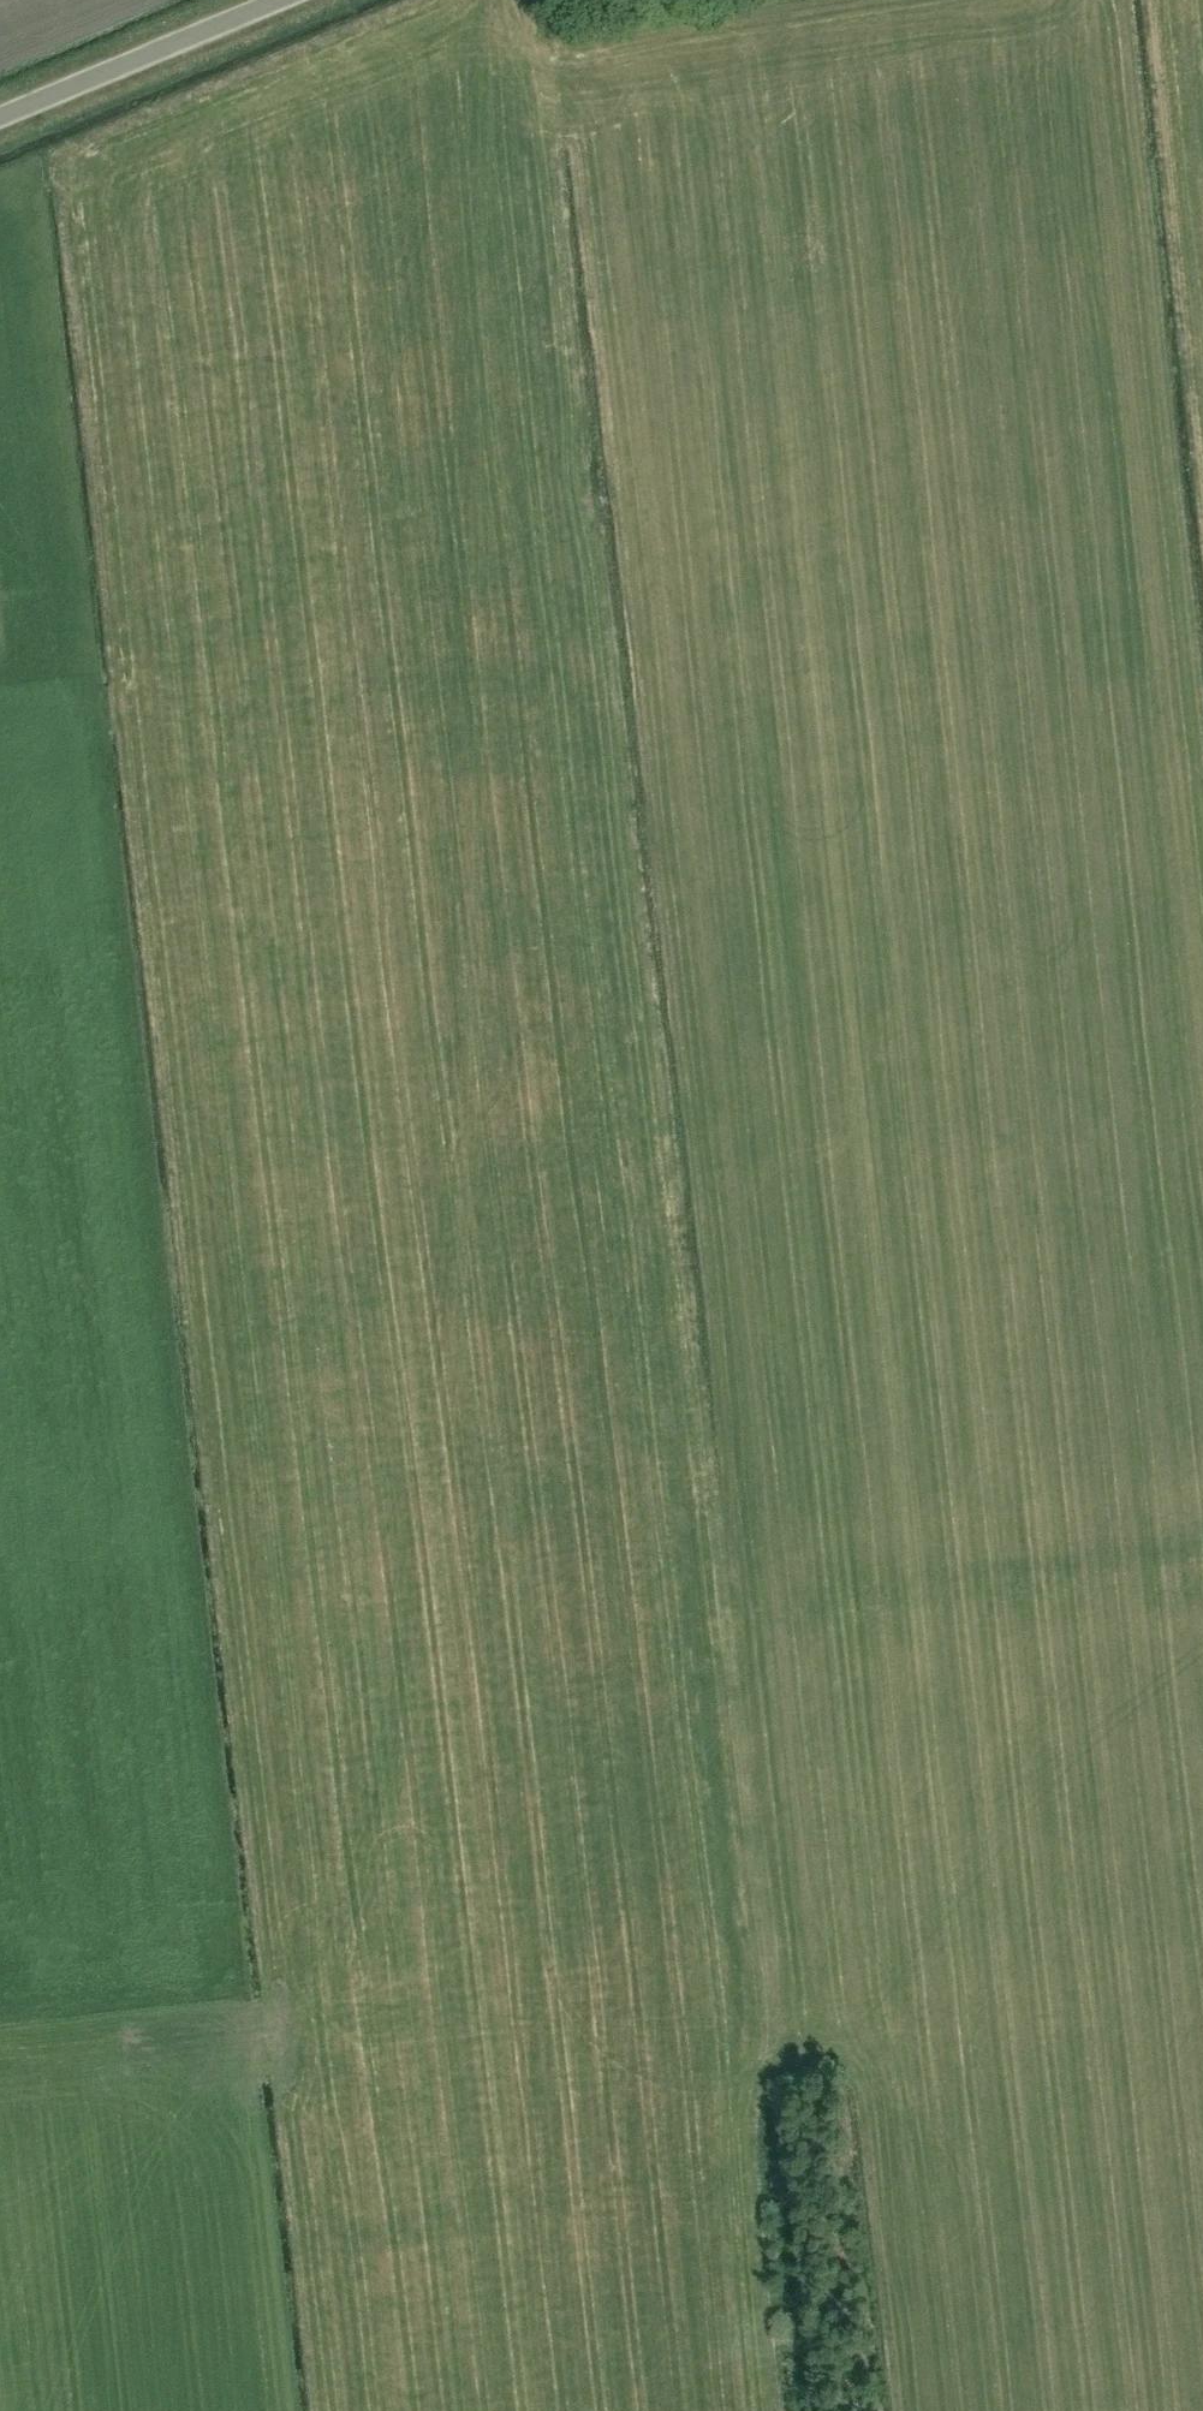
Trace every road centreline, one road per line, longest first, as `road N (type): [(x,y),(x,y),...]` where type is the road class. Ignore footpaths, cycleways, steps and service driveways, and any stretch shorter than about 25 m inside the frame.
road 1 (unclassified): [(0,117),(281,0)]

